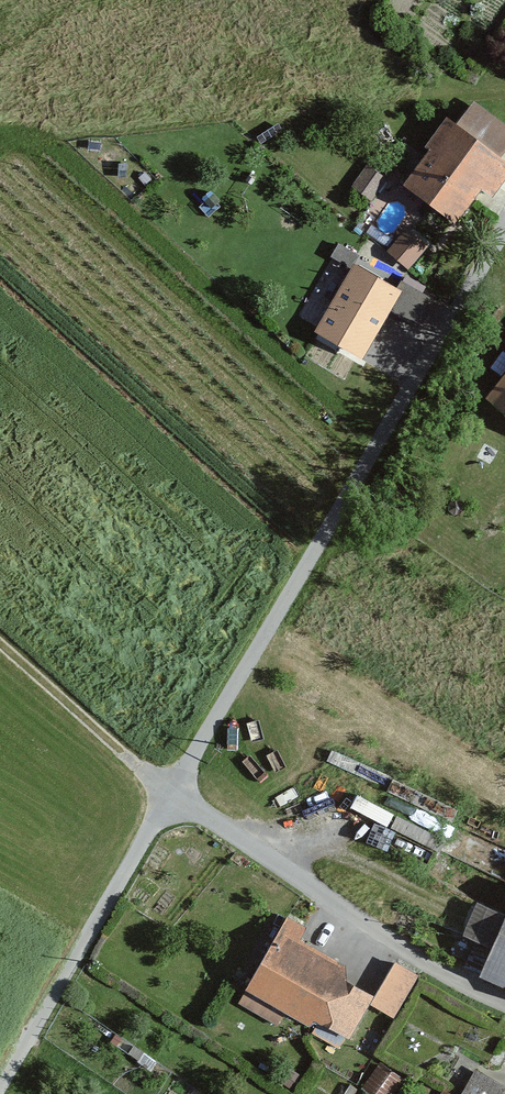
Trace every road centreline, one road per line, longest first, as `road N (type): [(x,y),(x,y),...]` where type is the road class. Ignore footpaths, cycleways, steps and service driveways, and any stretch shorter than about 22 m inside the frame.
road 1 (residential): [(174,799),(504,236)]
road 2 (residential): [(174,799),(415,957),(504,1003)]
road 3 (residential): [(2,1093),(174,799)]
road 4 (track): [(0,645),(174,799)]

